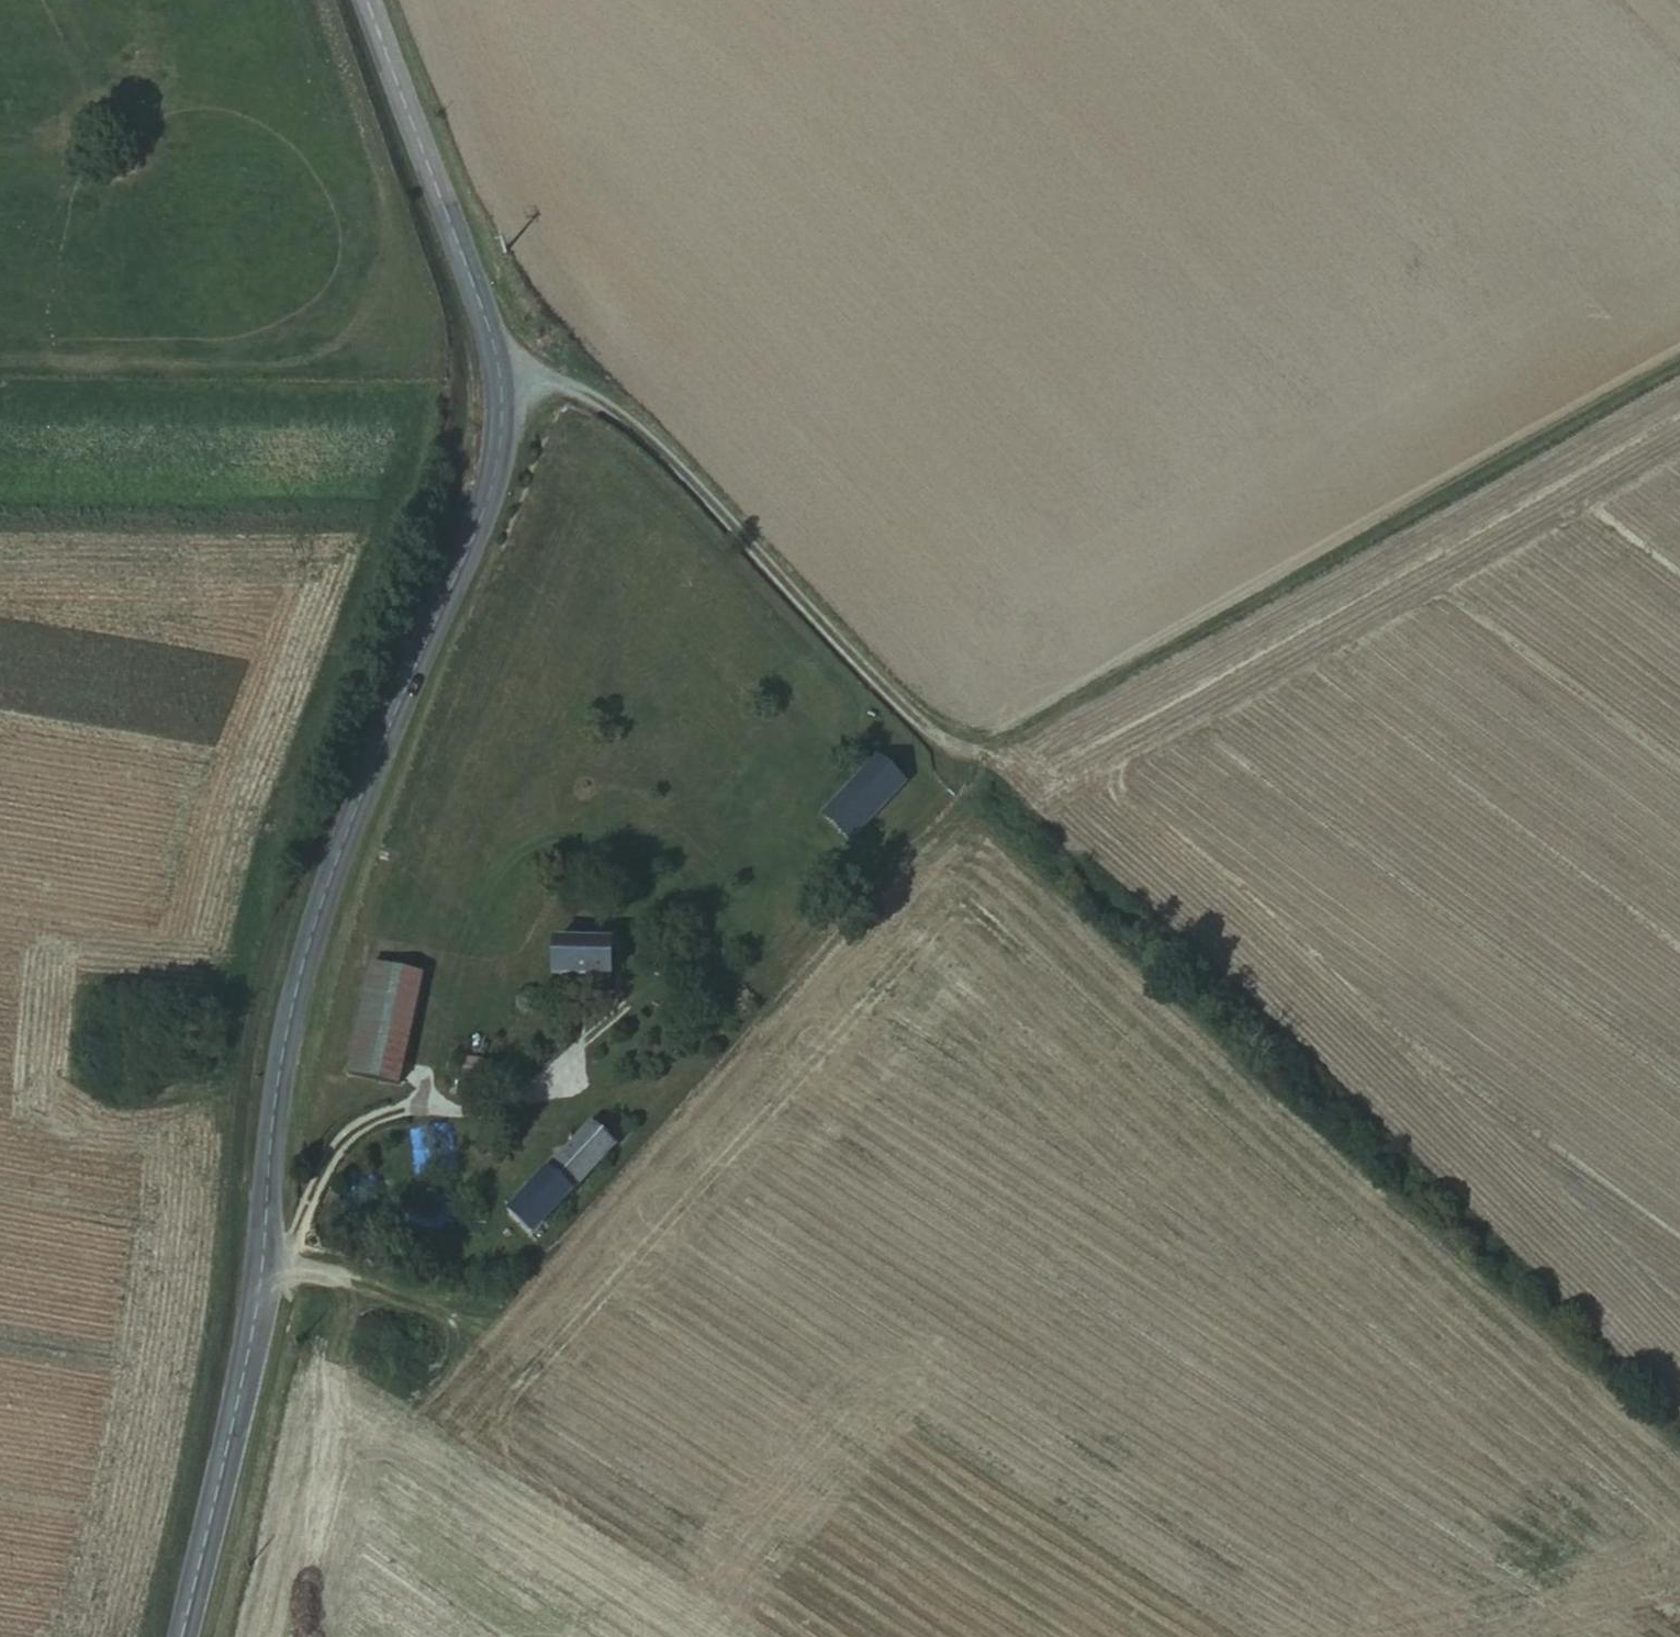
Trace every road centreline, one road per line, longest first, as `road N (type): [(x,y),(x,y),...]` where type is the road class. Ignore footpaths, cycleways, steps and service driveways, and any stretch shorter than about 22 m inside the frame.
road 1 (tertiary): [(367,0),(491,343),(500,389),(497,442),(487,496),(360,792),(296,986),(249,1347),(182,1636)]

